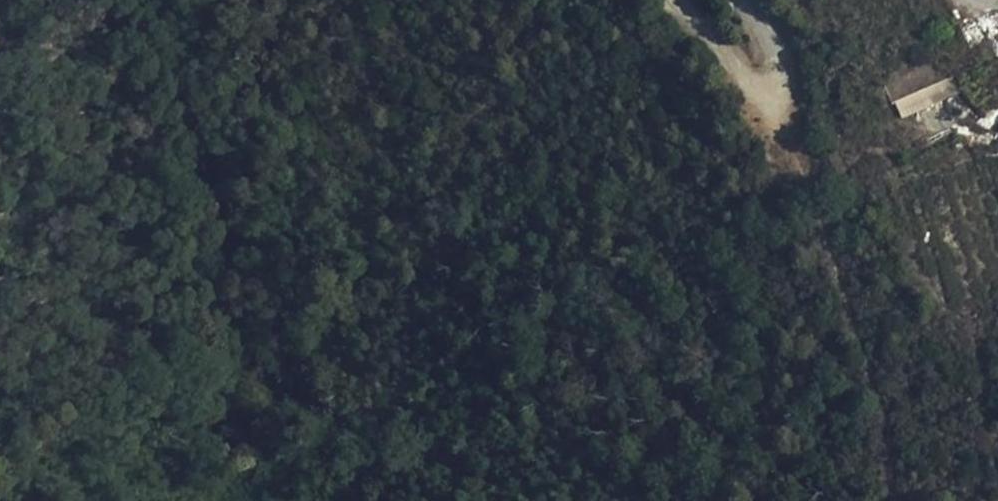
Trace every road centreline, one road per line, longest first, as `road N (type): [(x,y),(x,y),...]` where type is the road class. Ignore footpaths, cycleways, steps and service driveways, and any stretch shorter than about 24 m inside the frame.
road 1 (track): [(681,0),(737,75),(770,89)]

